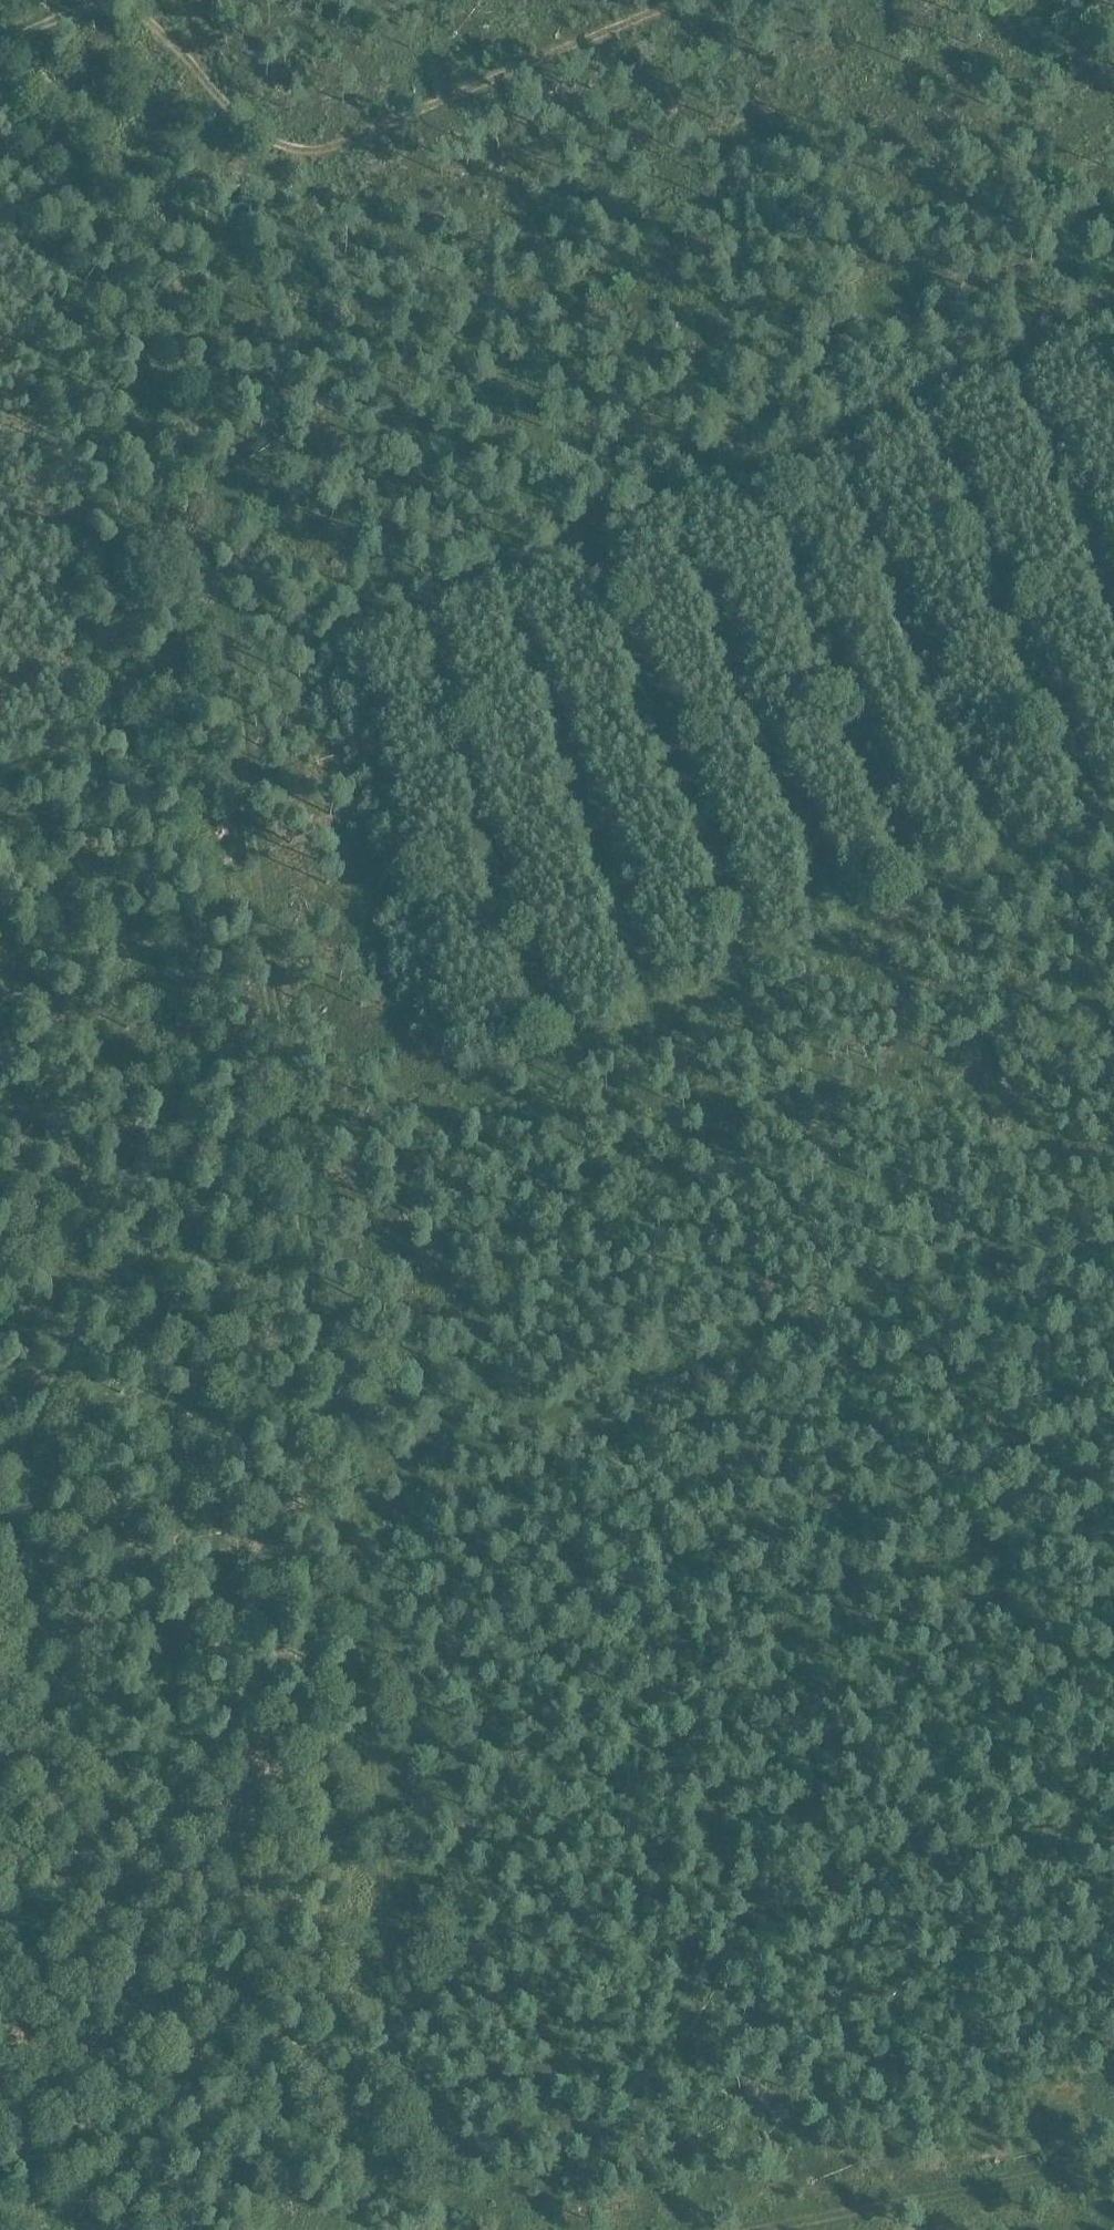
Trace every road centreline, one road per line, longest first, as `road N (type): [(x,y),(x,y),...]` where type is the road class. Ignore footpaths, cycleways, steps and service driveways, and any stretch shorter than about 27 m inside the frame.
road 1 (track): [(713,0),(288,181),(247,174),(222,153),(198,89),(196,0)]
road 2 (track): [(156,0),(106,3),(0,59)]

